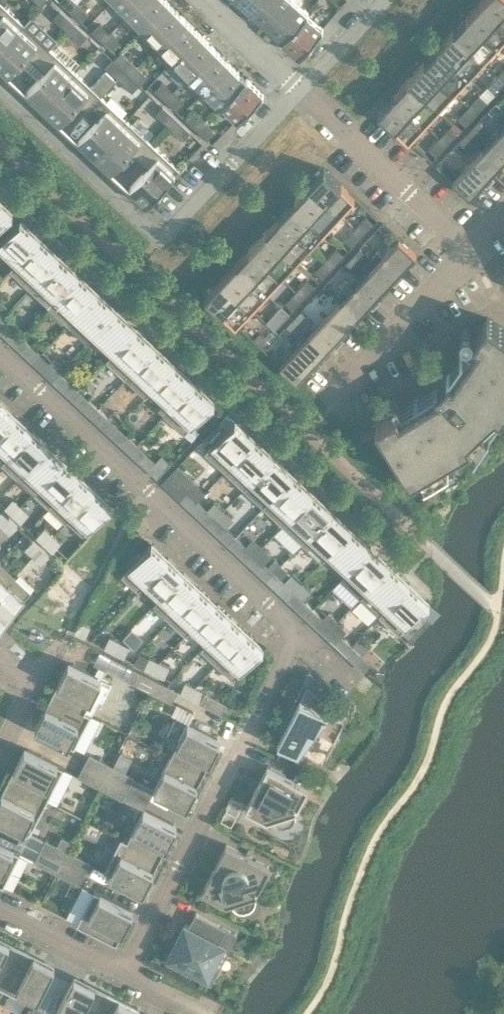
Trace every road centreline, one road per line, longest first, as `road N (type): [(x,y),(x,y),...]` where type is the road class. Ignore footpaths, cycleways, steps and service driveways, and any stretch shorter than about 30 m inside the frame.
road 1 (residential): [(0,92),(158,239),(298,90)]
road 2 (residential): [(300,626),(0,344)]
road 3 (residential): [(126,974),(300,626)]
road 4 (residential): [(298,90),(468,246)]
road 5 (residential): [(468,246),(331,395)]
road 6 (residential): [(126,974),(0,909)]
road 7 (residential): [(298,90),(201,0)]
road 8 (residential): [(0,754),(36,681),(0,648)]
road 9 (residential): [(298,90),(384,0)]

